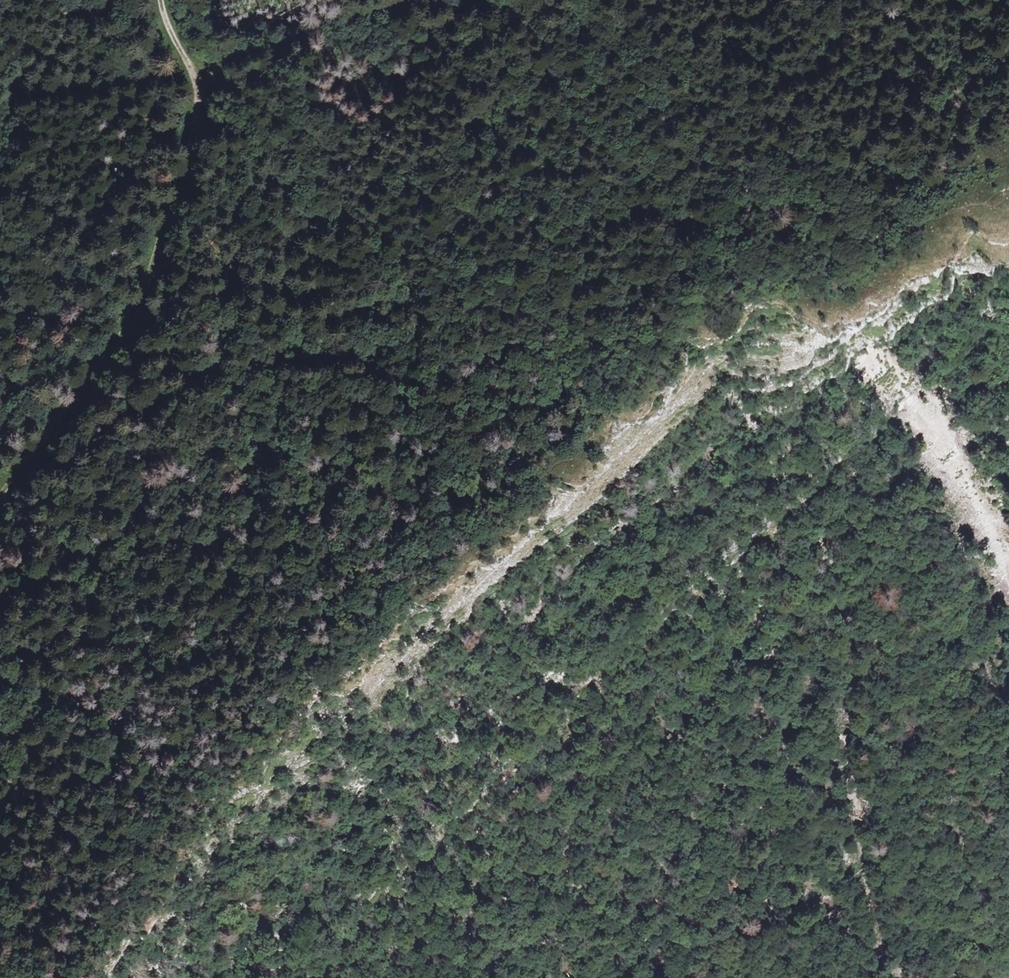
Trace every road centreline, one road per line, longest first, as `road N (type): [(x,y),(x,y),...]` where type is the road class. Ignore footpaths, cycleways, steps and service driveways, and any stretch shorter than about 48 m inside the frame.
road 1 (track): [(0,505),(127,322),(186,160),(196,90),(162,0)]

